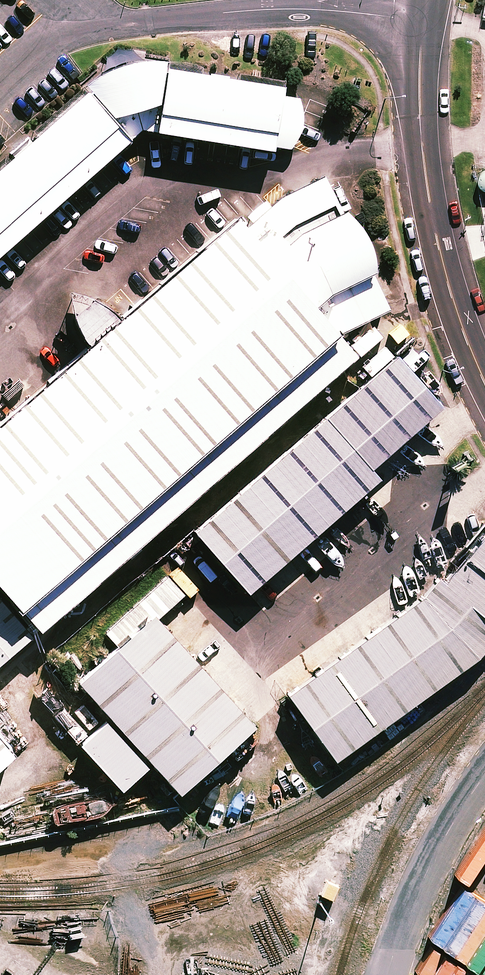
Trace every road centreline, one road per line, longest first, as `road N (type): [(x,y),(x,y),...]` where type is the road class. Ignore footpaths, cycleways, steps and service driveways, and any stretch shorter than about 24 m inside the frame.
road 1 (unclassified): [(484,385),(447,283),(431,210),(417,96),(426,0)]

